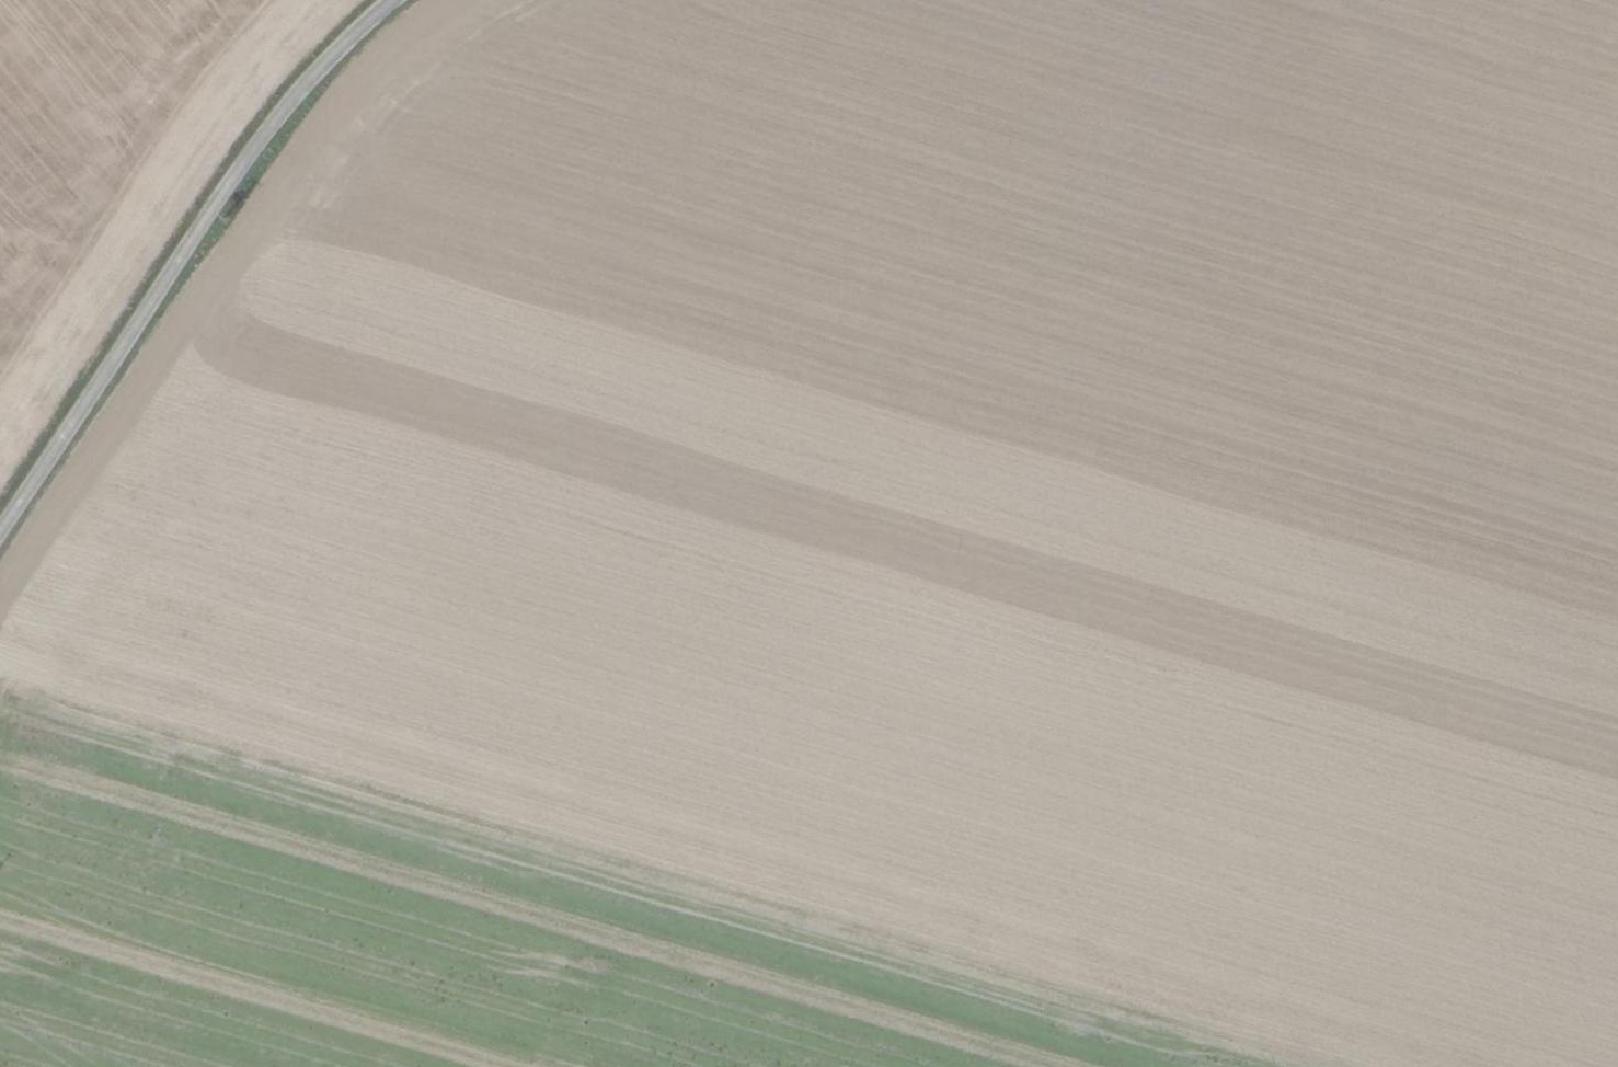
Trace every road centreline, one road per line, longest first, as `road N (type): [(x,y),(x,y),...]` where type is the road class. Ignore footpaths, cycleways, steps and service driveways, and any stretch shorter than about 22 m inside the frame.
road 1 (unclassified): [(395,0),(310,81),(132,321),(0,522)]

